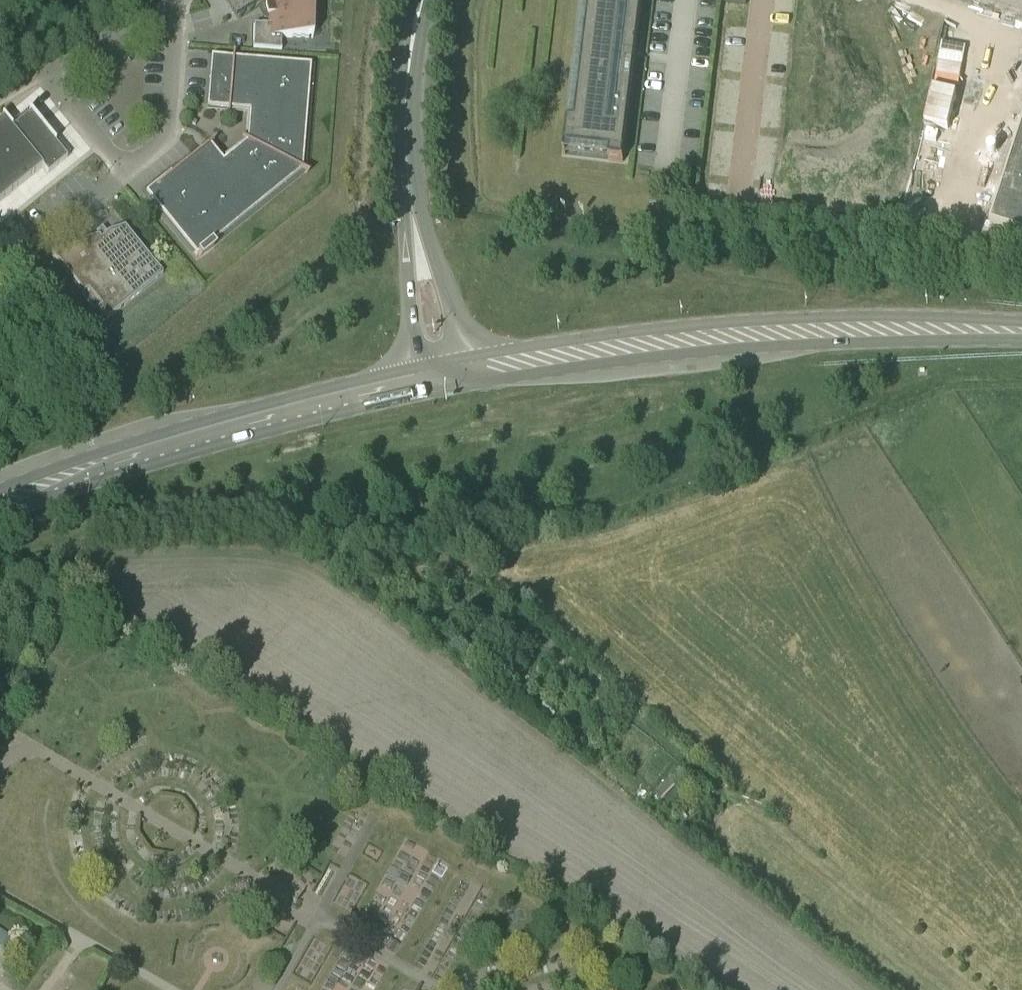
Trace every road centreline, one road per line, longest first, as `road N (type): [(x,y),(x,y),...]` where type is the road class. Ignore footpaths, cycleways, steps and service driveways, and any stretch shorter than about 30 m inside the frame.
road 1 (primary): [(1021,334),(825,334),(570,354),(444,378)]
road 2 (primary): [(0,507),(292,415),(444,378)]
road 3 (secondary): [(444,378),(405,148),(420,0)]
road 4 (residential): [(51,73),(119,166),(165,132),(172,3)]
road 5 (residential): [(51,73),(172,3)]

